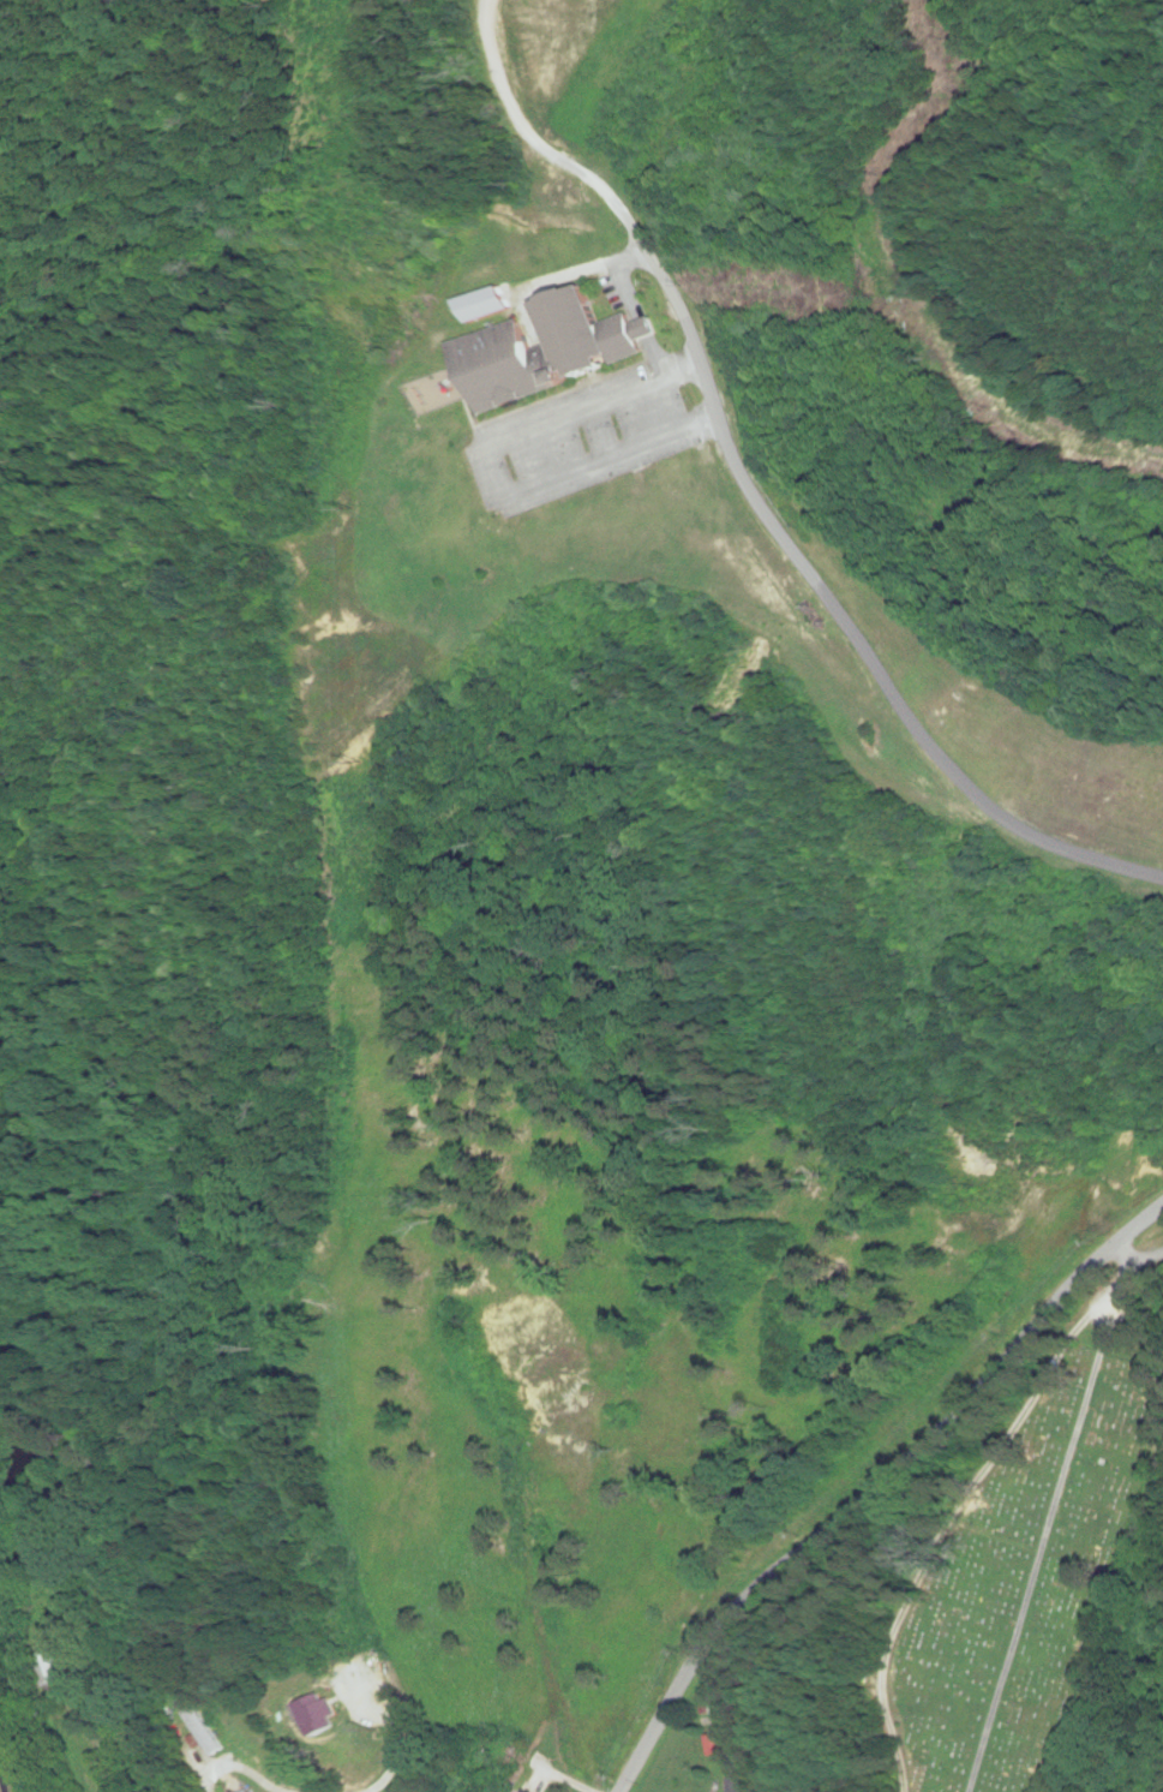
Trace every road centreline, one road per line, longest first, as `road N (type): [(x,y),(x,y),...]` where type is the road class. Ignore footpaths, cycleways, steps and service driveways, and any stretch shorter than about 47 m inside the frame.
road 1 (residential): [(1162,878),(1014,830),(960,787),(737,460),(651,245),(610,189),(523,129),(487,48),(482,20),(490,0)]
road 2 (residential): [(620,1791),(685,1679),(732,1618),(940,1438),(1071,1294),(1162,1209)]

